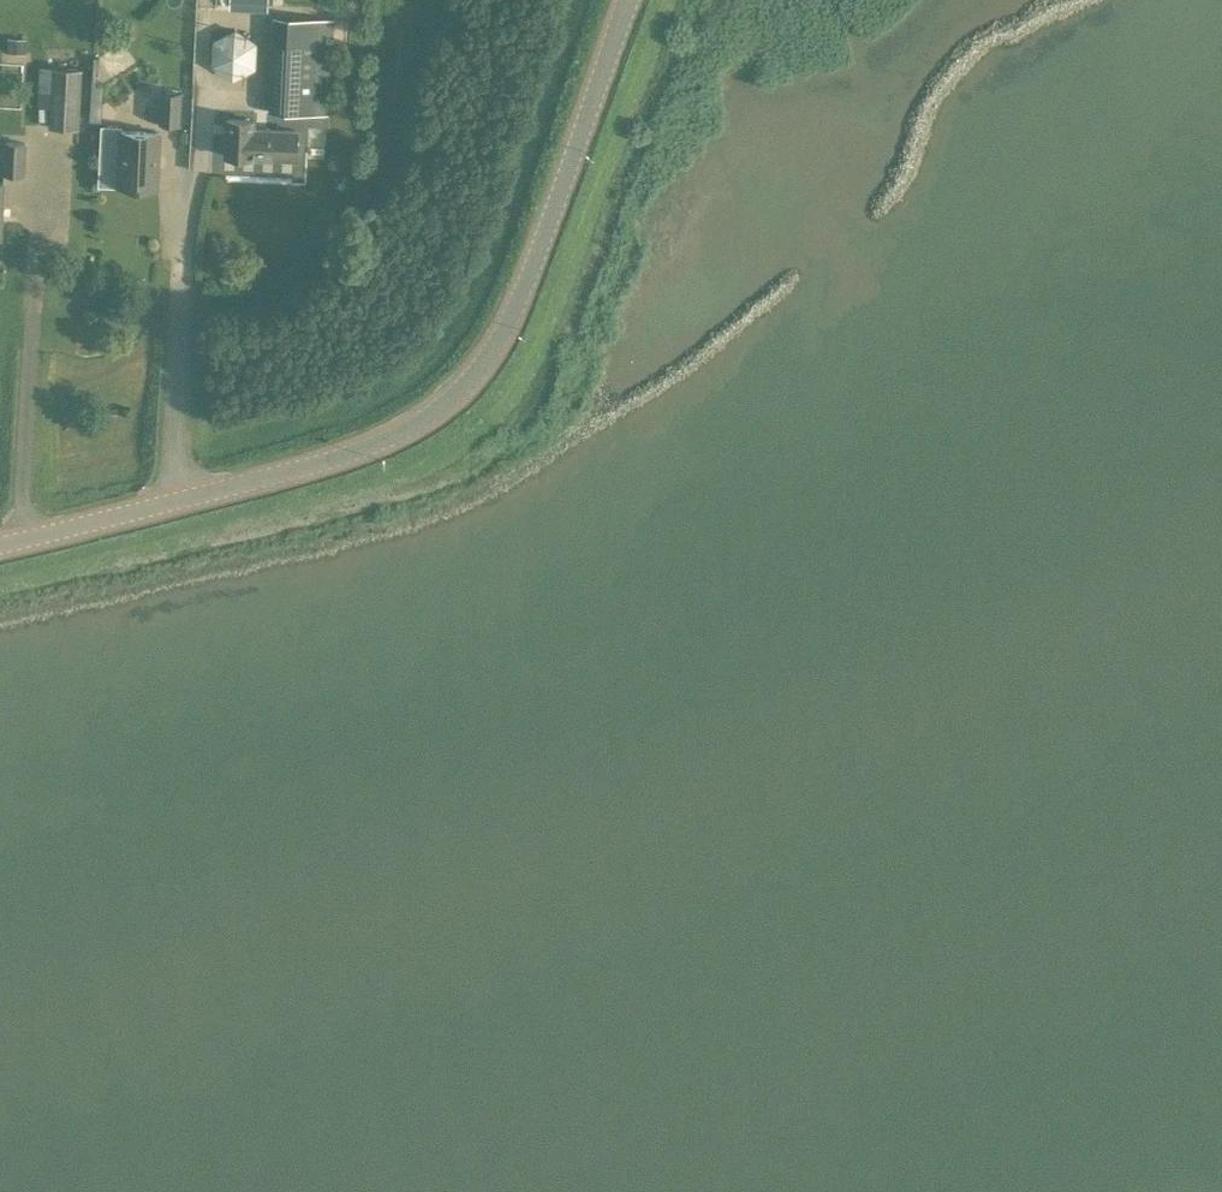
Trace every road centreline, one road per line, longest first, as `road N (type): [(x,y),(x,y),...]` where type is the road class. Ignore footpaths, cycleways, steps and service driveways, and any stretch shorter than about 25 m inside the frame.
road 1 (tertiary): [(0,545),(348,454),(430,414),(468,382),(503,334),(534,263),(631,0)]

